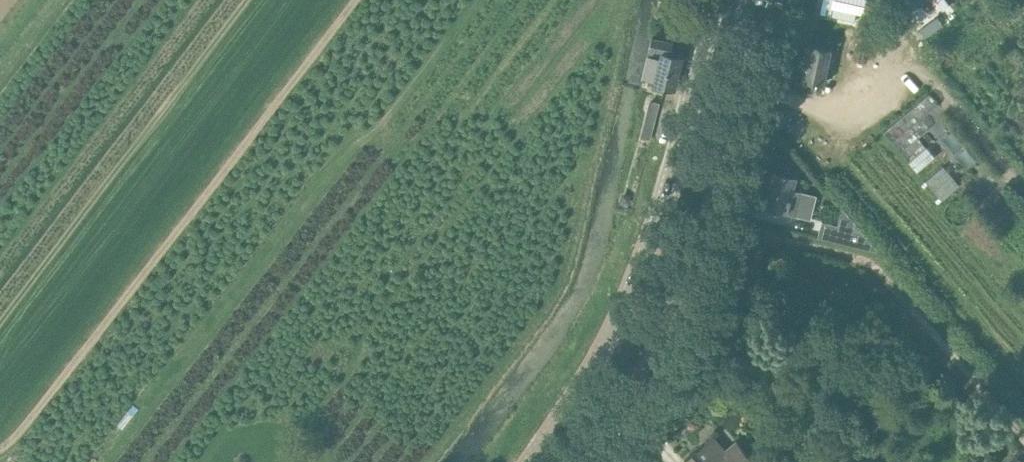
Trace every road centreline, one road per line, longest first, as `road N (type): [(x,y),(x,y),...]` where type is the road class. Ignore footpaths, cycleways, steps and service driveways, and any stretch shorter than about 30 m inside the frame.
road 1 (secondary): [(532,461),(568,414),(629,297),(676,158),(714,0)]
road 2 (residential): [(586,461),(620,417),(702,225),(737,84),(743,0)]
road 3 (track): [(1023,441),(872,263),(702,225)]

